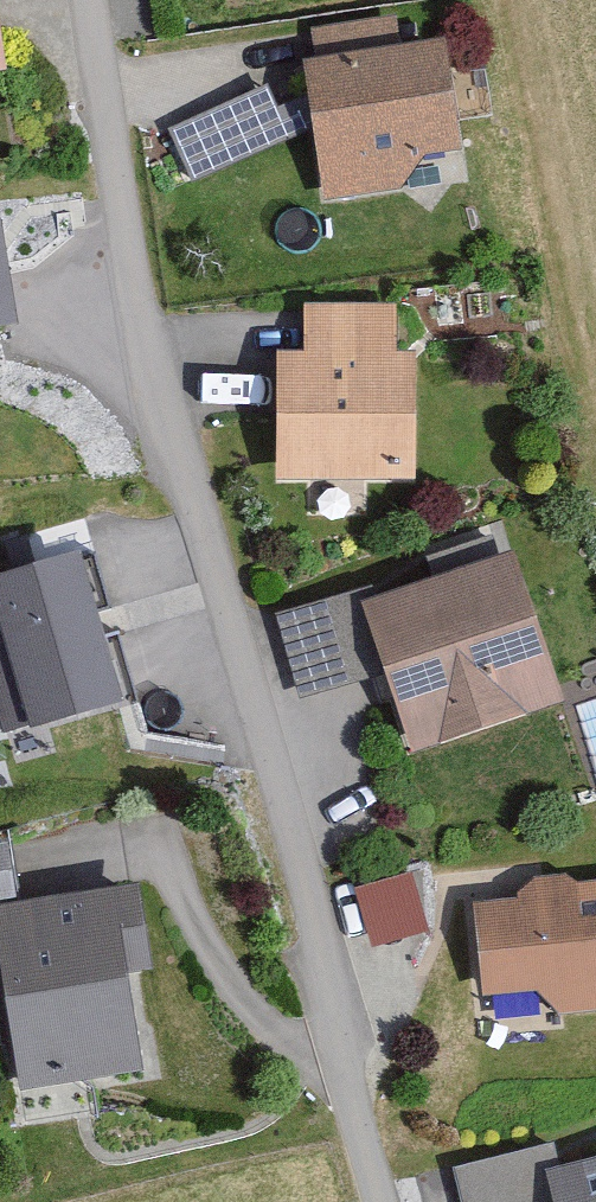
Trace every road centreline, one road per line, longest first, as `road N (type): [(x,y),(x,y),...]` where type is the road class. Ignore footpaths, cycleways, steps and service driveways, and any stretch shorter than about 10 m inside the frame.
road 1 (residential): [(394,1201),(161,390),(93,0)]

